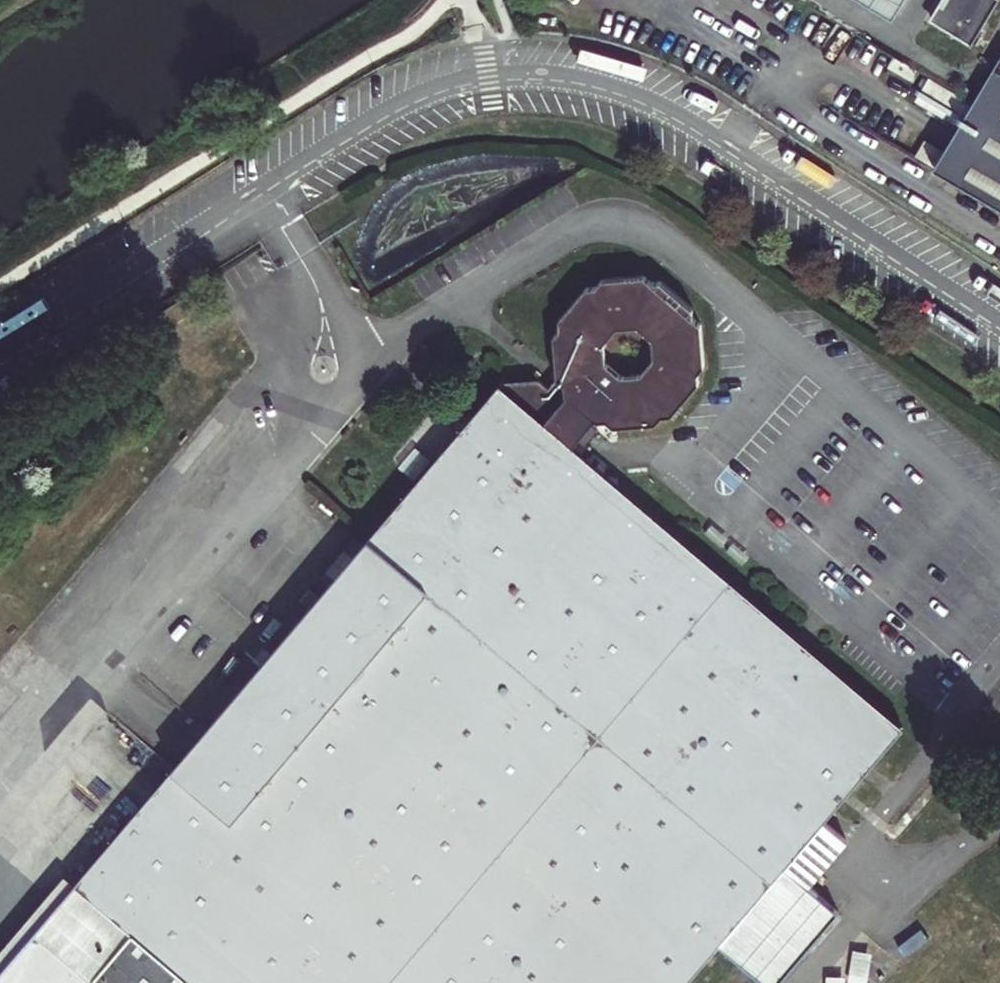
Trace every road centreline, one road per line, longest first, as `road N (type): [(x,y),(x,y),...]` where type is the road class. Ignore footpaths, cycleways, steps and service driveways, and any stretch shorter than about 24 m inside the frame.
road 1 (tertiary): [(999,321),(684,116),(585,78),(508,73),(464,77),(405,99),(0,352)]

